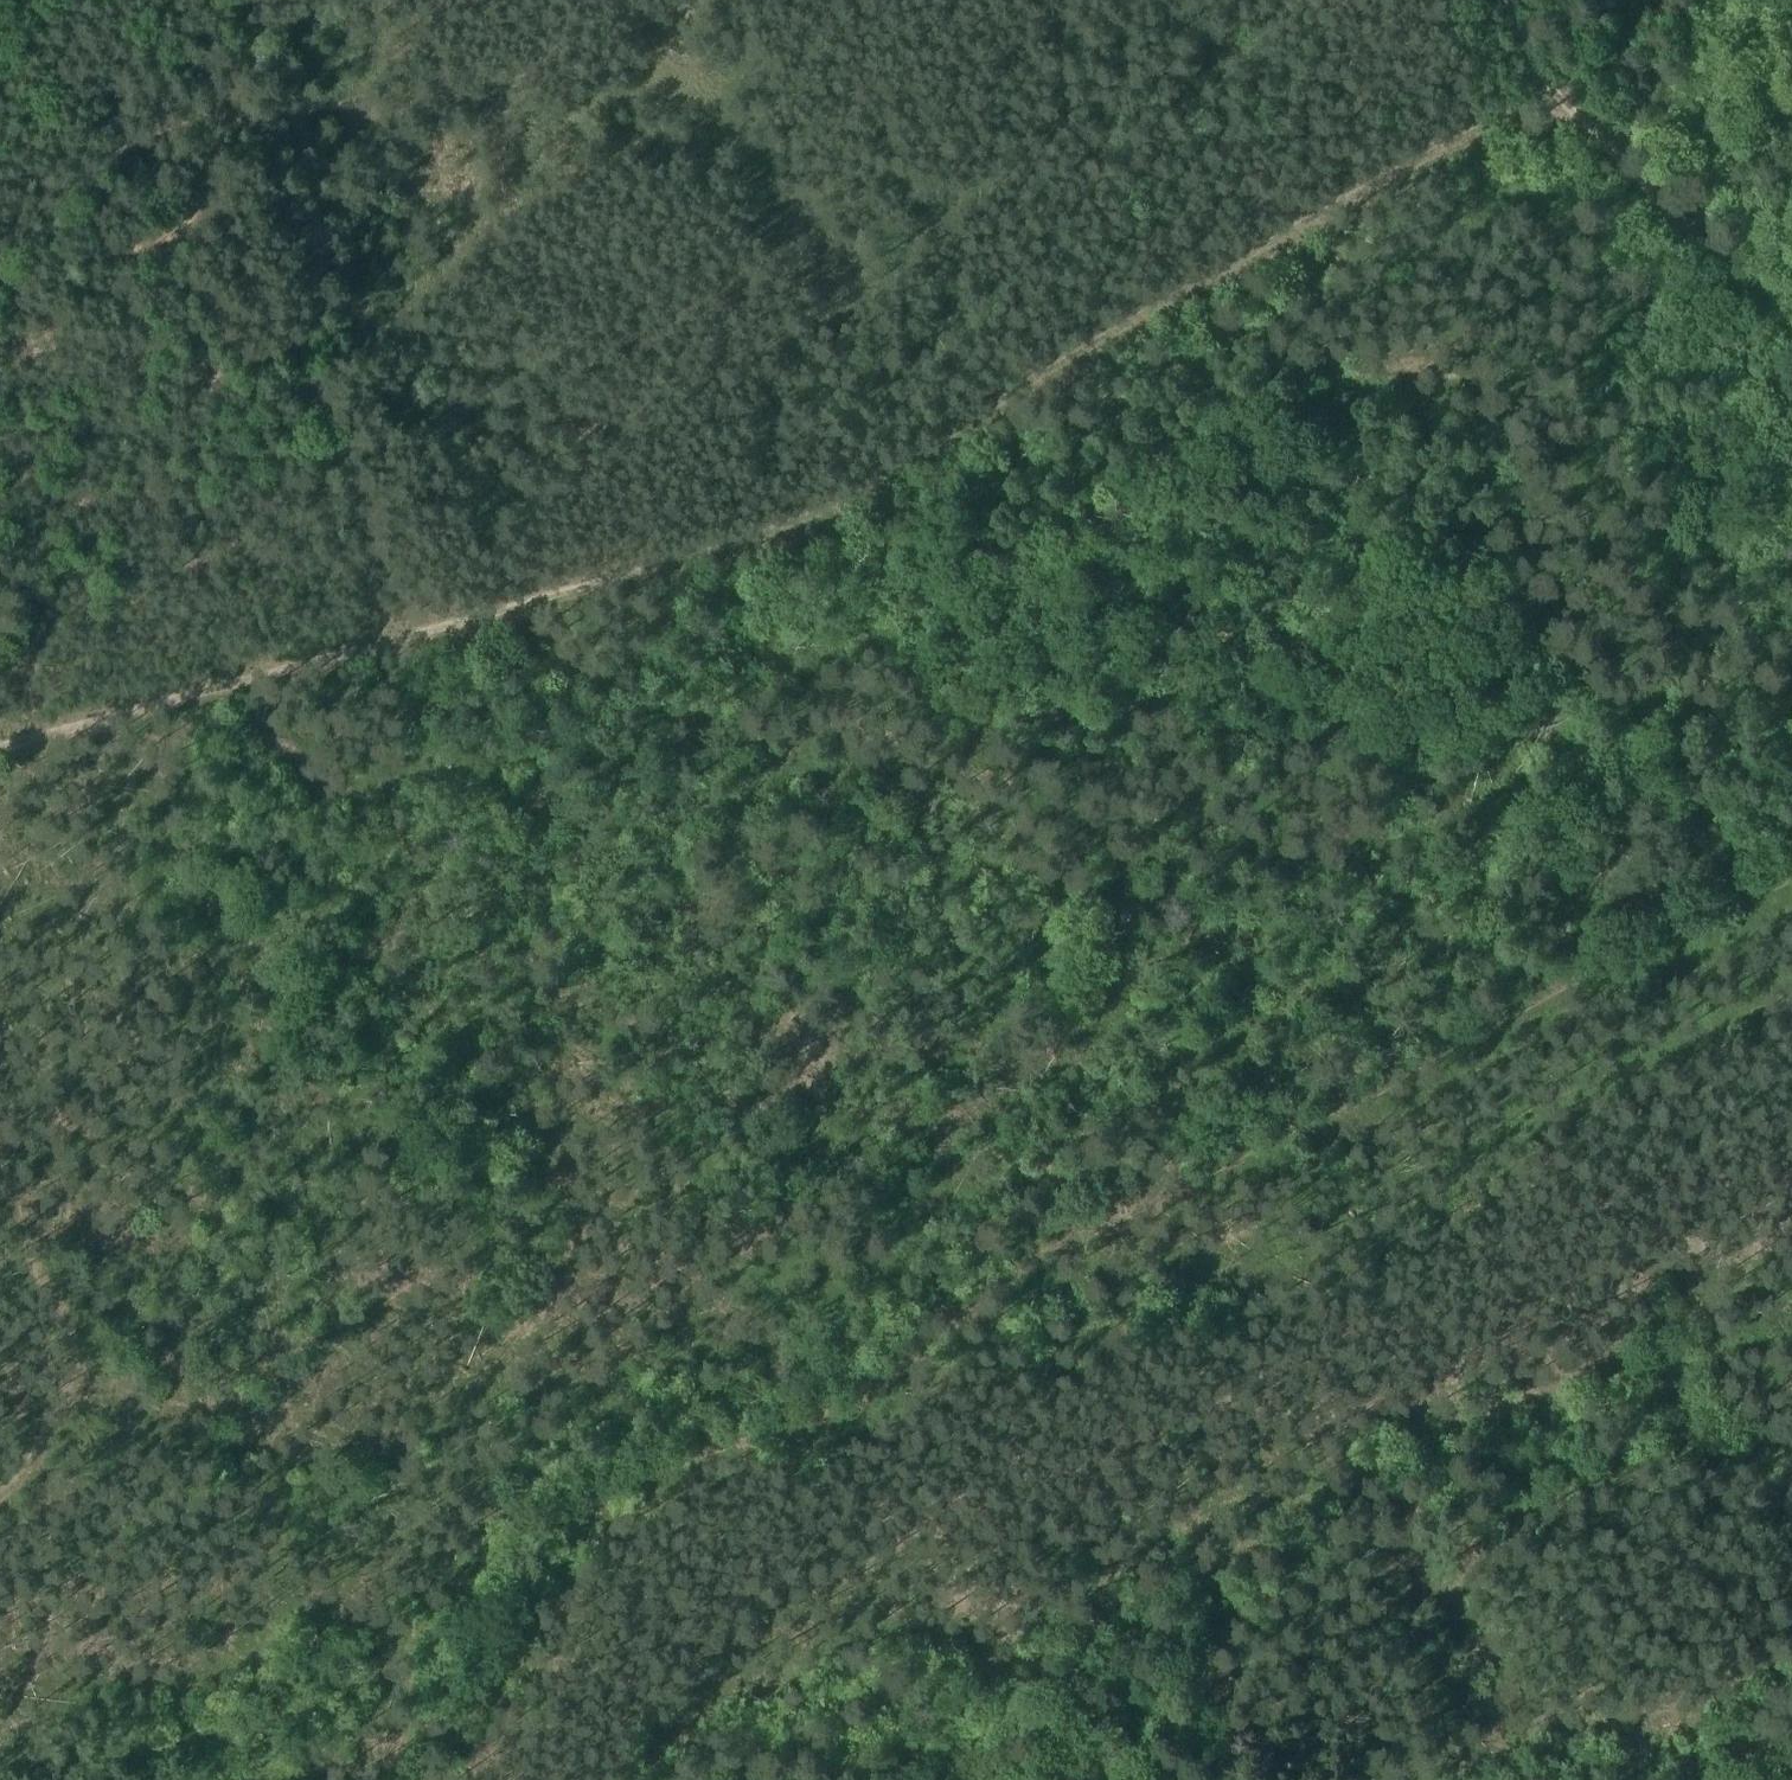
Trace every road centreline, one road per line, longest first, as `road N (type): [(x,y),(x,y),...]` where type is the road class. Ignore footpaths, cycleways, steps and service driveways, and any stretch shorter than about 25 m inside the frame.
road 1 (track): [(1546,88),(1010,394),(851,503),(767,534),(0,747)]
road 2 (track): [(0,1492),(14,1485),(53,1425),(73,1348),(0,1175)]
road 3 (track): [(1791,339),(1546,88)]

